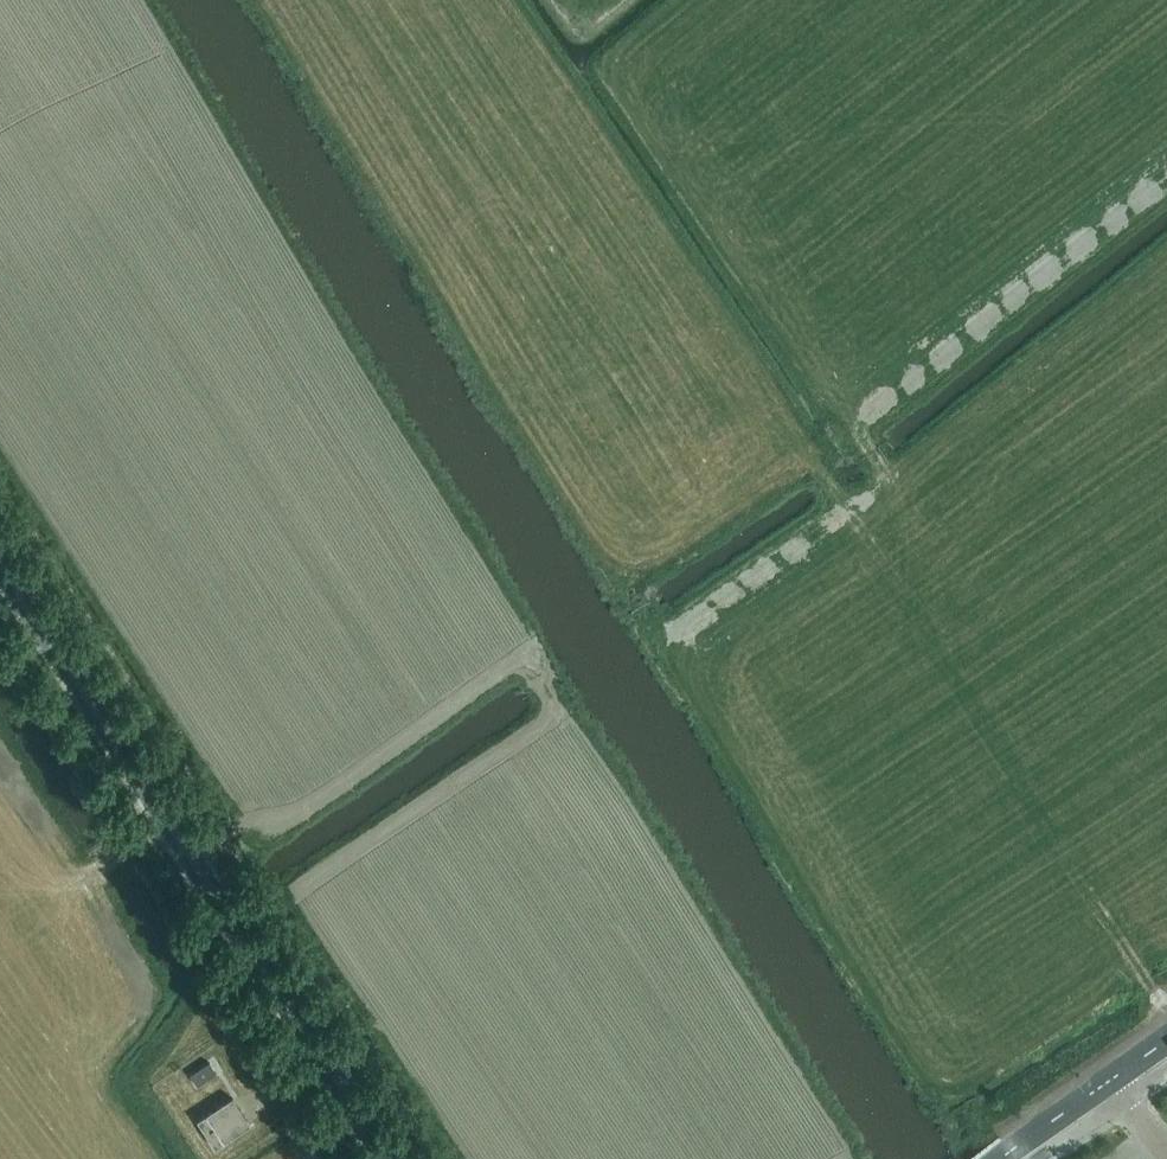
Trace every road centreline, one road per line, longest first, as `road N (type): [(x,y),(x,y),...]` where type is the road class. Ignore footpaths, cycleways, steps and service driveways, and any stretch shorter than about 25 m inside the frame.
road 1 (tertiary): [(386,1158),(0,569)]
road 2 (secondary): [(1000,1158),(1106,1083)]

